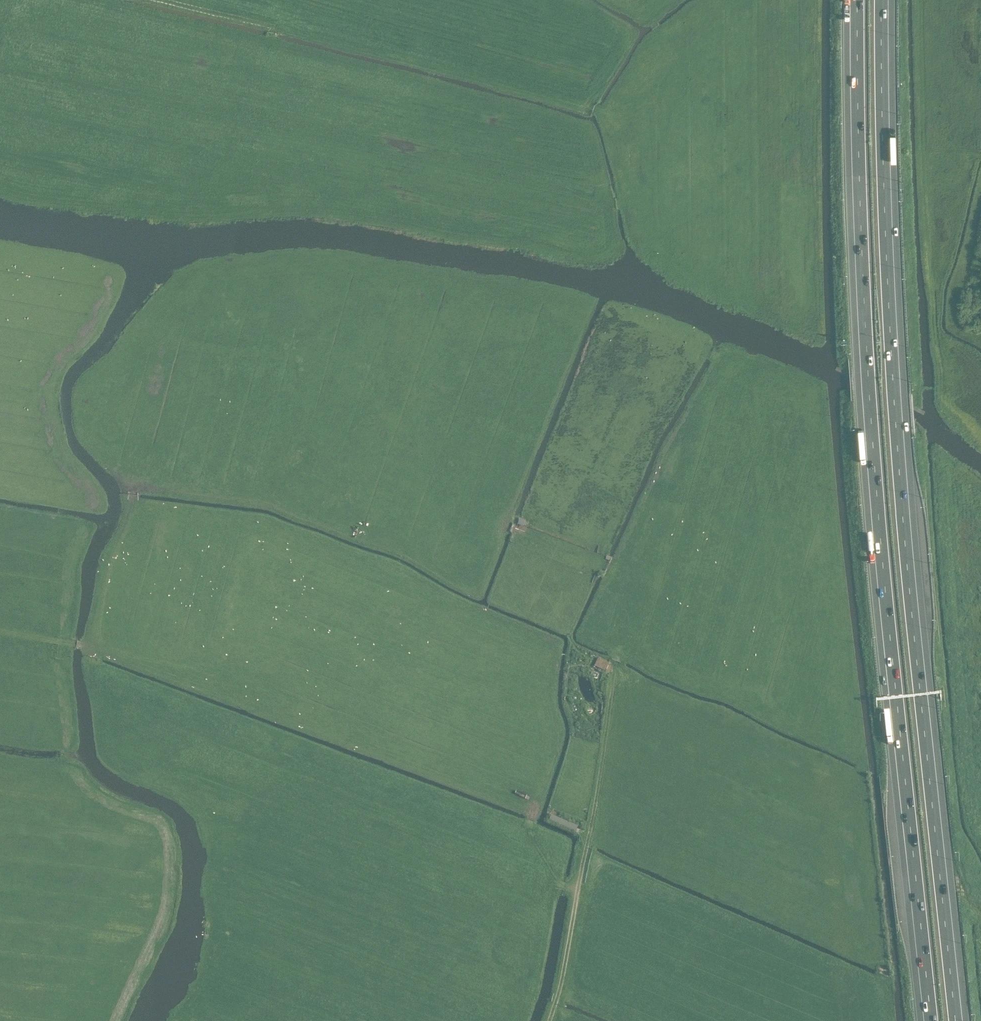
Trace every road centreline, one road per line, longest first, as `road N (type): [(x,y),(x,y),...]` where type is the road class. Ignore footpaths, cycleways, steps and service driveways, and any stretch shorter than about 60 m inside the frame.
road 1 (motorway): [(854,0),(862,337),(928,1020)]
road 2 (motorway): [(959,1020),(901,456),(885,0)]
road 3 (track): [(92,649),(92,667),(529,827),(553,740)]
road 4 (track): [(629,116),(164,0)]
road 5 (track): [(501,527),(631,574),(577,894)]
road 6 (track): [(133,483),(92,649)]
road 7 (track): [(577,894),(549,1020)]

